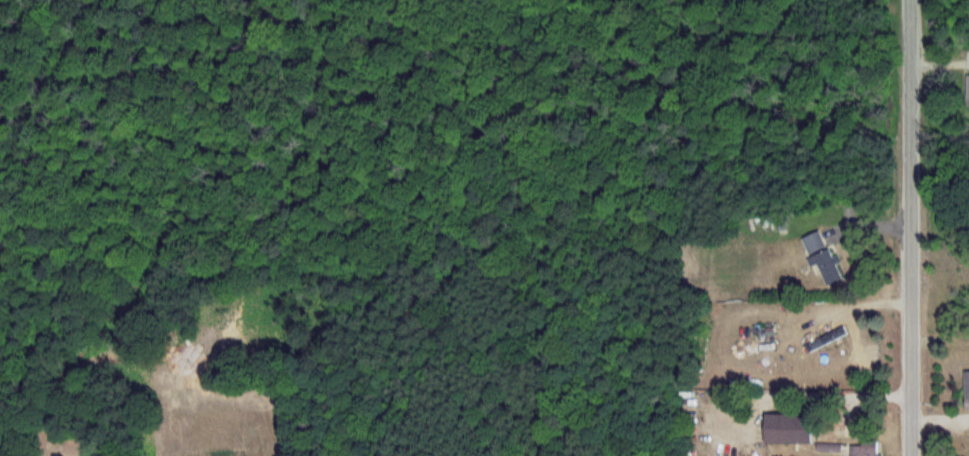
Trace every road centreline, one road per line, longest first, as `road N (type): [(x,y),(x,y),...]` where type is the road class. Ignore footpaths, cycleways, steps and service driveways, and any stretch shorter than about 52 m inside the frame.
road 1 (residential): [(909,455),(913,0)]

